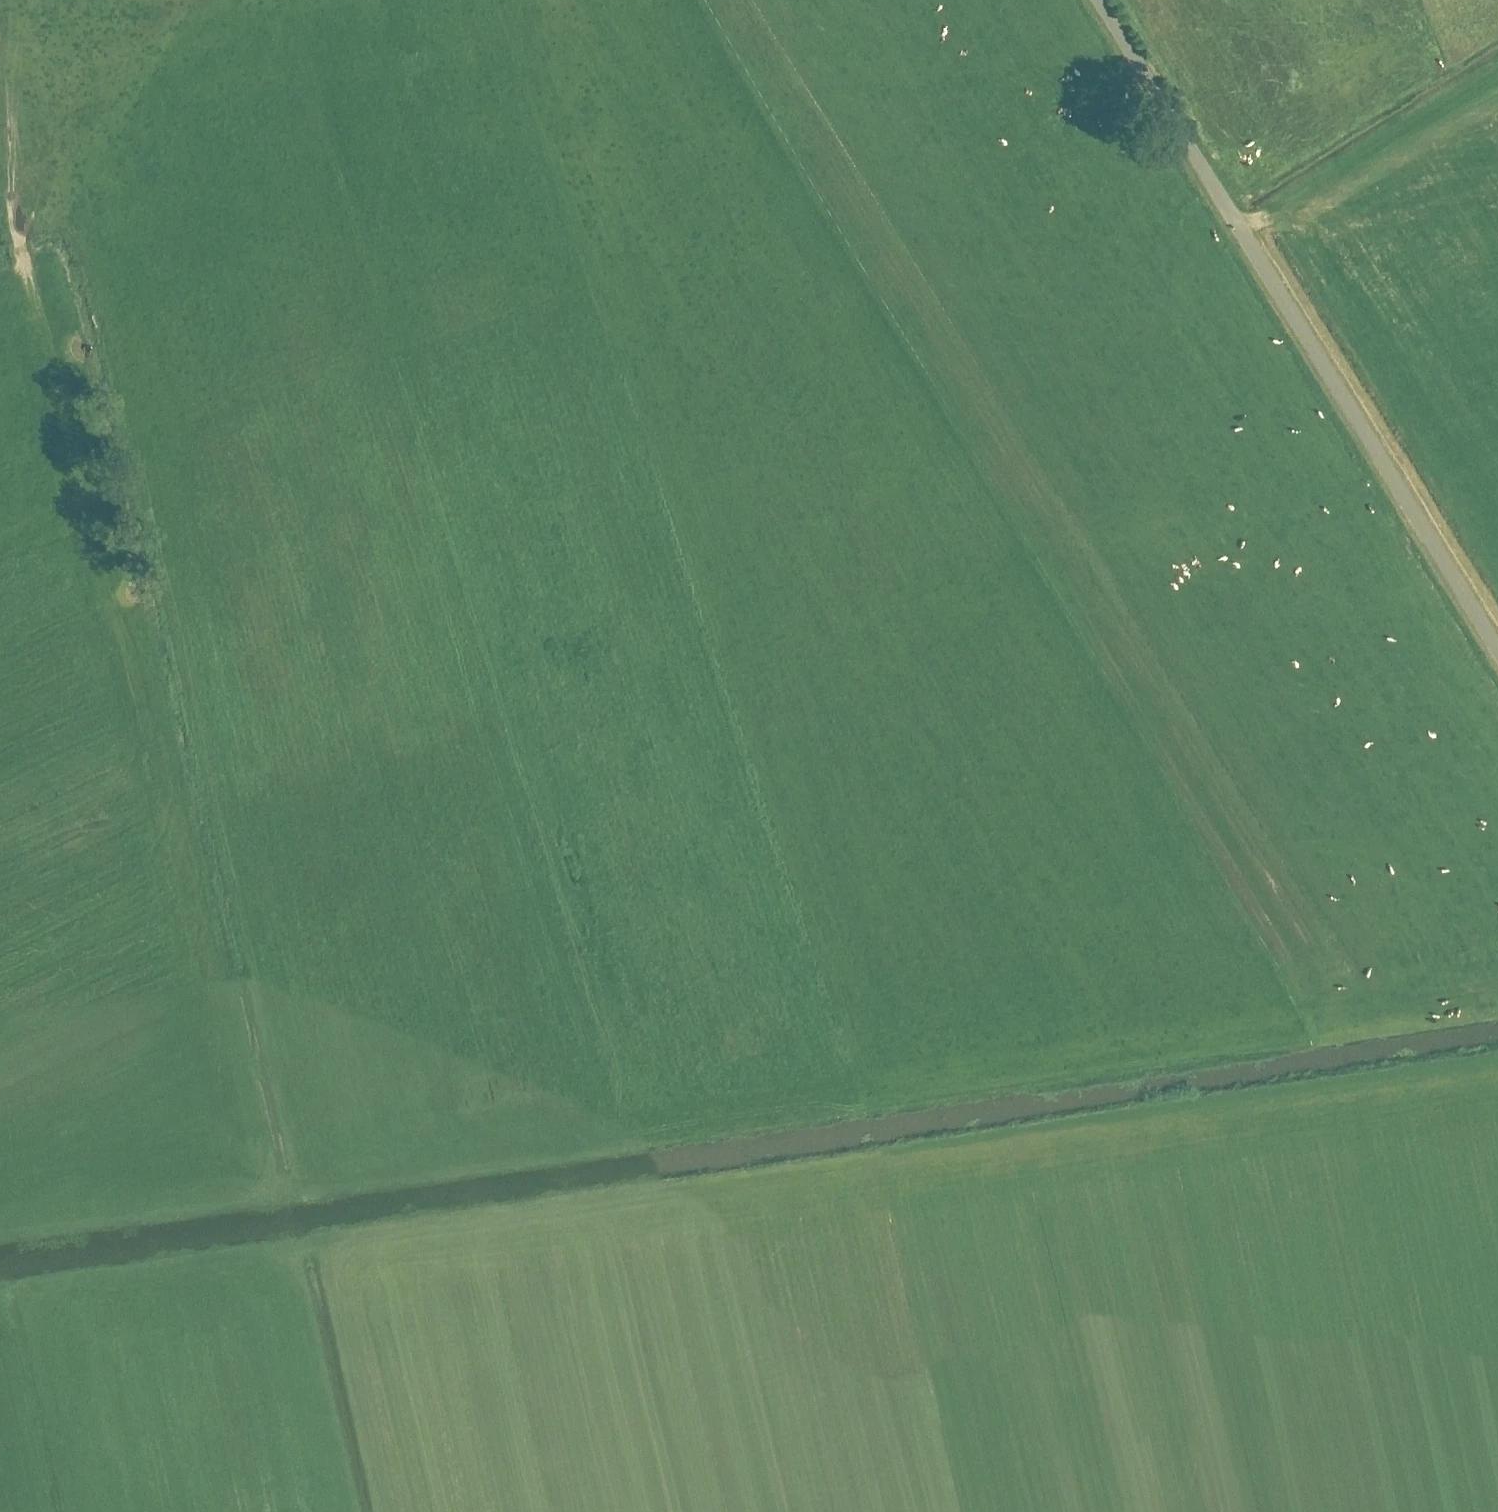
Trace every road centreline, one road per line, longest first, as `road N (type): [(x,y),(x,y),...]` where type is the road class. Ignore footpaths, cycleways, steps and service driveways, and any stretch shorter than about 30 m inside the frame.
road 1 (unclassified): [(1497,645),(1101,0)]

